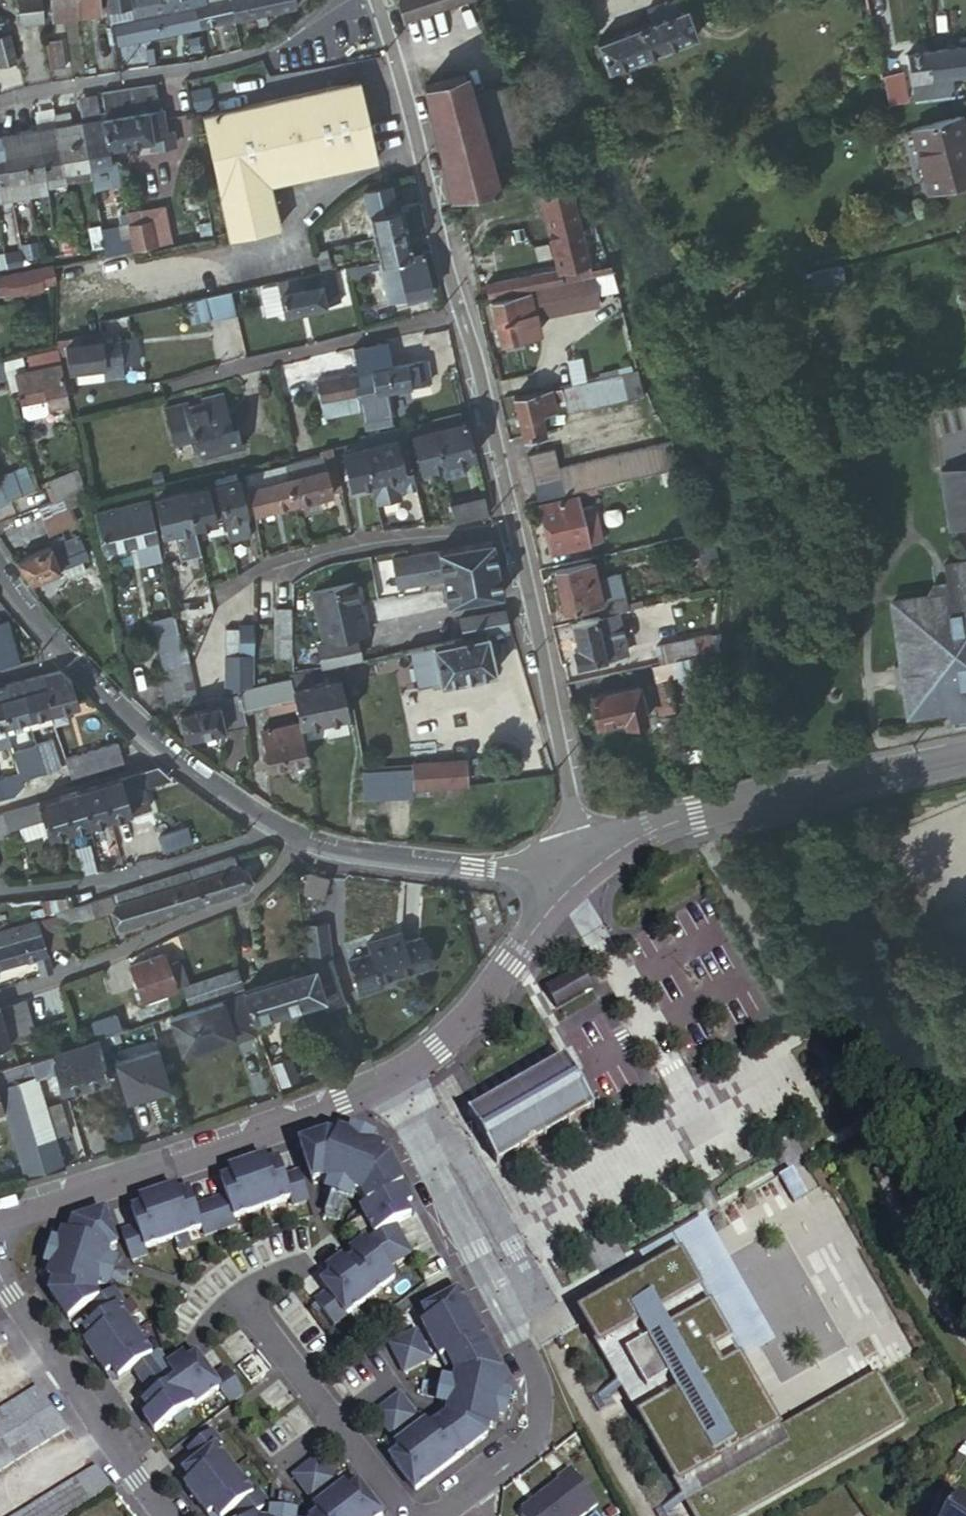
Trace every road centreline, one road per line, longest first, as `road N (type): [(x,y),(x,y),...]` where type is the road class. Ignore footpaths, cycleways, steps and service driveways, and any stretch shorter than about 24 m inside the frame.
road 1 (residential): [(368,0),(487,435),(560,792),(583,826)]
road 2 (residential): [(419,1515),(519,1439),(535,1408),(528,1377),(427,1186),(383,1079)]
road 3 (tertiary): [(0,1216),(383,1079)]
road 4 (tertiary): [(583,826),(965,751)]
road 5 (residential): [(366,0),(205,62),(0,97)]
road 6 (residential): [(292,835),(264,878),(225,905),(0,991)]
road 7 (residential): [(0,1271),(169,1515)]
road 8 (residential): [(292,835),(184,767),(67,653)]
road 9 (residential): [(244,1294),(411,1515)]
road 10 (tertiary): [(383,1079),(434,1048),(507,960),(544,905),(551,872)]
road 11 (residential): [(551,872),(411,859),(292,835)]

